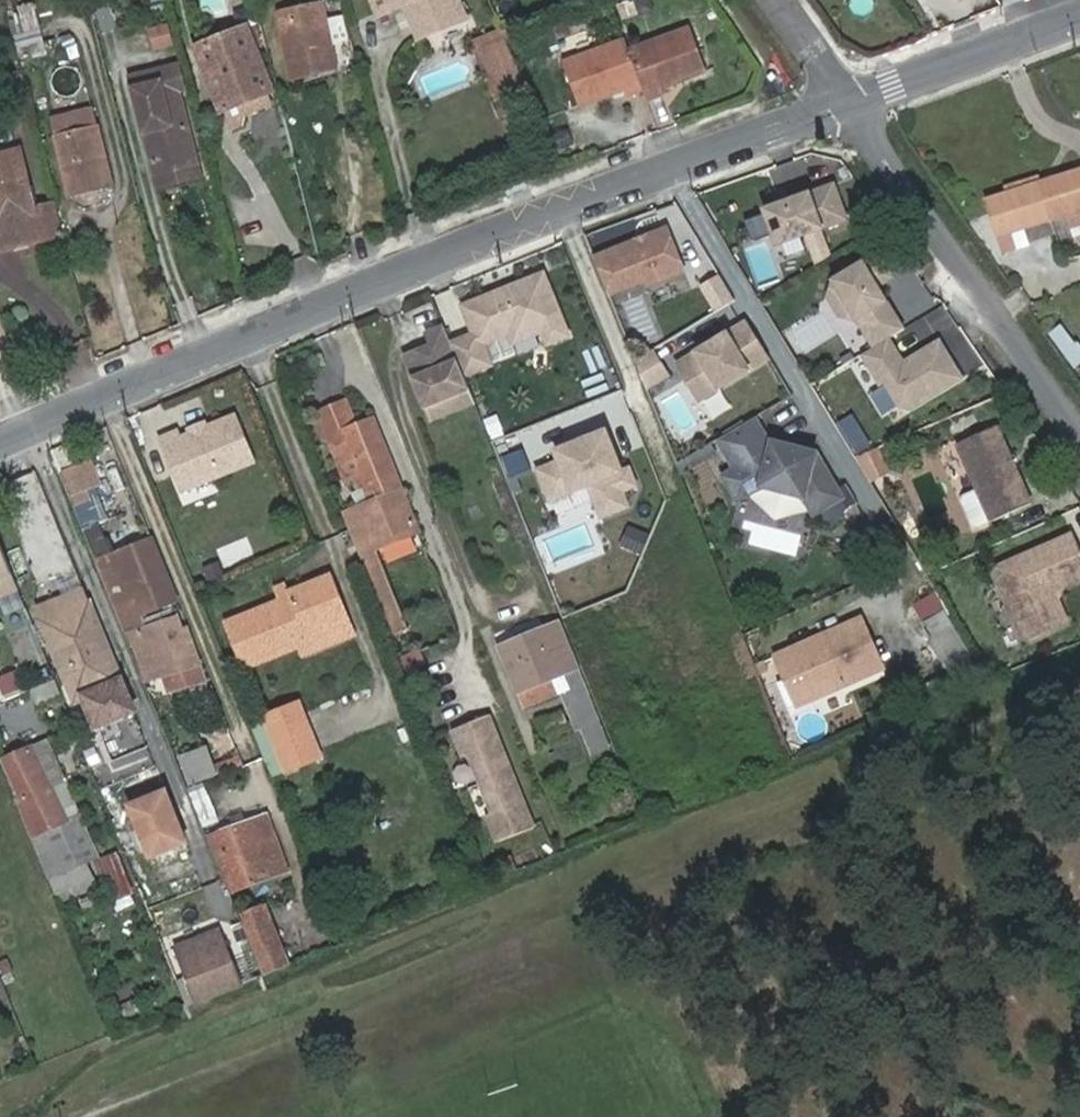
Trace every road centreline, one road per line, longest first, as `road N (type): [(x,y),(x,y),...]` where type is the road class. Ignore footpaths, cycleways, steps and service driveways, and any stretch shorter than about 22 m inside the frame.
road 1 (tertiary): [(847,105),(528,220),(0,445)]
road 2 (unclassified): [(847,105),(1079,433)]
road 3 (tertiary): [(1079,19),(847,105)]
road 4 (residential): [(847,105),(778,0)]

